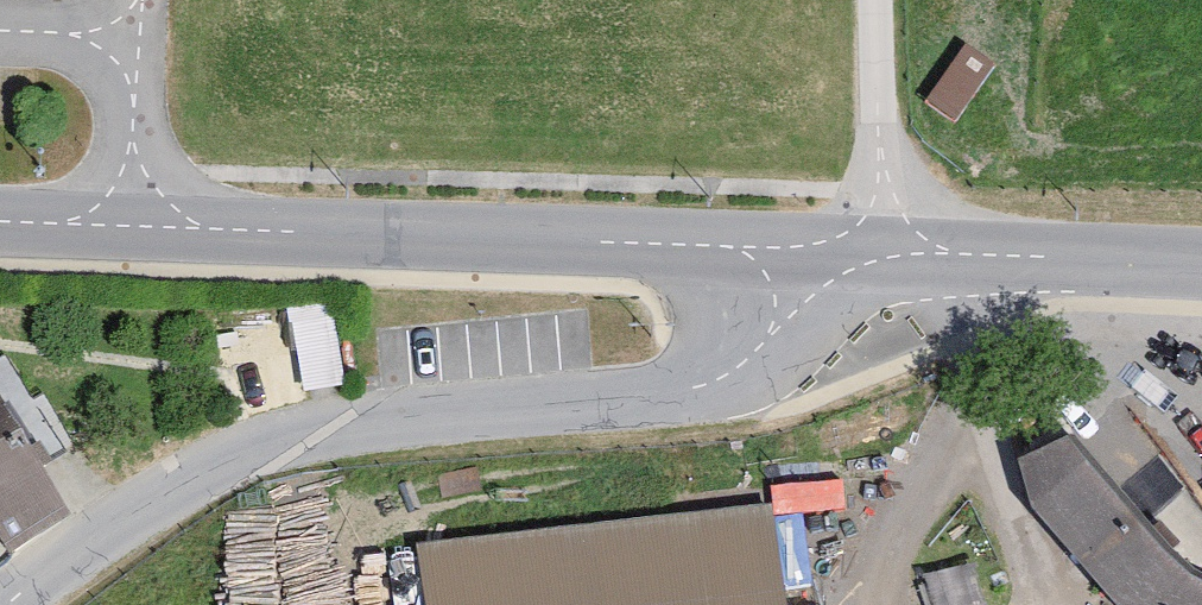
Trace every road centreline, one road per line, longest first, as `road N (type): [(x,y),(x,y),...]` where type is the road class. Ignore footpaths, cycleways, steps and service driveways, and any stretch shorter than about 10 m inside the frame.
road 1 (residential): [(12,604),(94,538),(176,488),(286,442),(351,426),(716,386),(865,255)]
road 2 (tertiary): [(133,229),(865,255)]
road 3 (tertiary): [(865,255),(1201,266)]
road 4 (track): [(865,255),(870,0)]
road 5 (residential): [(133,229),(139,34)]
road 6 (residential): [(0,30),(139,34)]
road 7 (tertiary): [(0,227),(133,229)]

